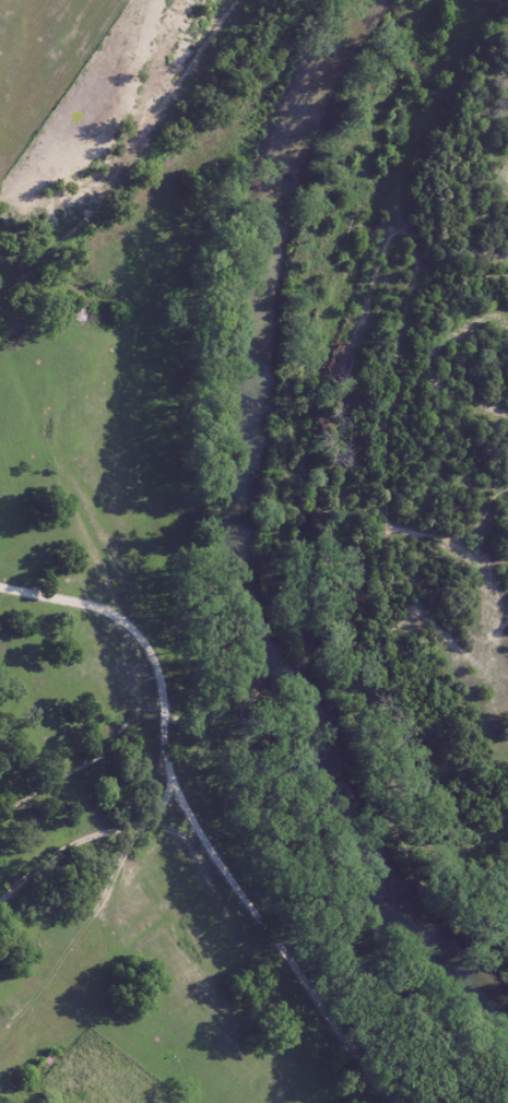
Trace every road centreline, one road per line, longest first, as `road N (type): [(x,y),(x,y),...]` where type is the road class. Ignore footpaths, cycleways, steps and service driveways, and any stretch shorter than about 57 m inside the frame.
road 1 (residential): [(507,197),(421,285),(398,327),(382,562),(388,616),(412,660),(452,691),(507,704)]
road 2 (residential): [(0,918),(78,845),(197,821)]

